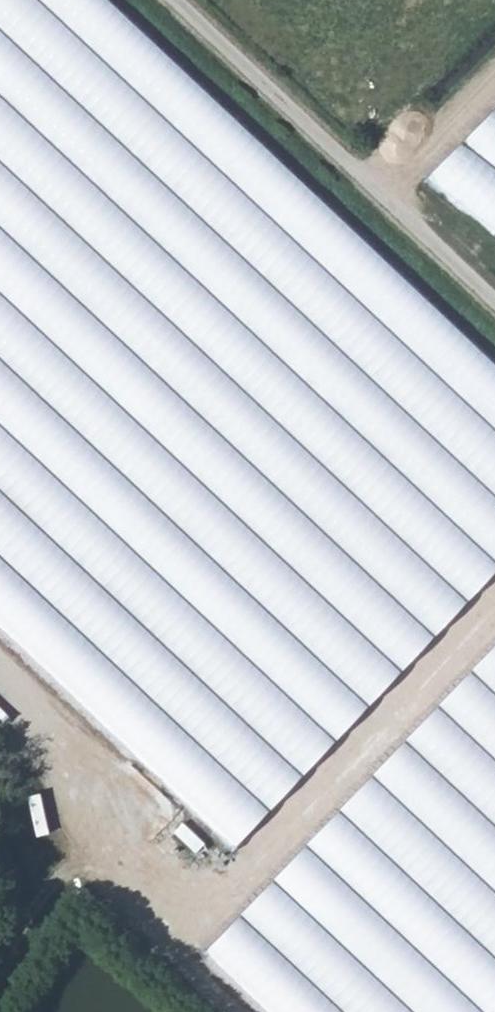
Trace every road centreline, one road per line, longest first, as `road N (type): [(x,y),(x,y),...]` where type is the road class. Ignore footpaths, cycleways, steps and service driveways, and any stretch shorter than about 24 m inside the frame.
road 1 (track): [(185,0),(494,288)]

